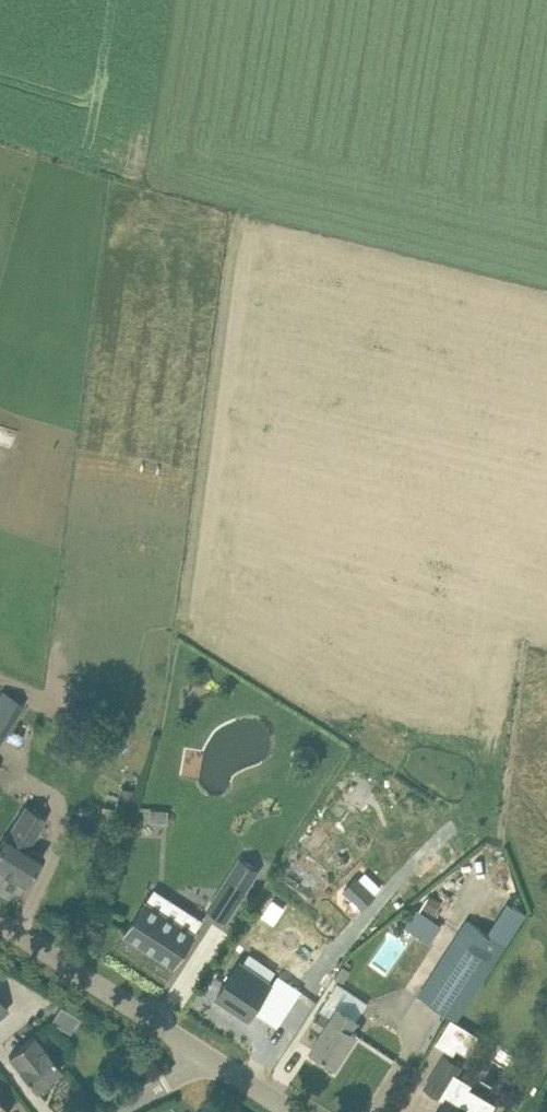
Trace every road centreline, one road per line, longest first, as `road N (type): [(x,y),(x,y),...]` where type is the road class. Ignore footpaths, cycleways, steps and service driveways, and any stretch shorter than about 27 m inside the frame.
road 1 (unclassified): [(208,1059),(0,927)]

